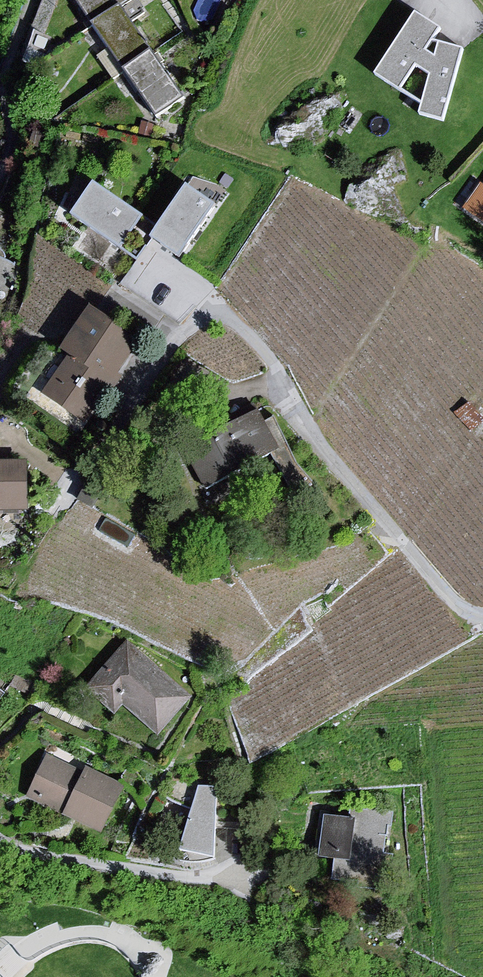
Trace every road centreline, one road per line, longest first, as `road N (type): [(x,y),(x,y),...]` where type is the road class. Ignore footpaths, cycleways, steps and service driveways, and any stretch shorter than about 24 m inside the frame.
road 1 (residential): [(482,621),(457,608),(372,518),(213,308),(154,368),(67,497)]
road 2 (residential): [(245,885),(0,846)]

